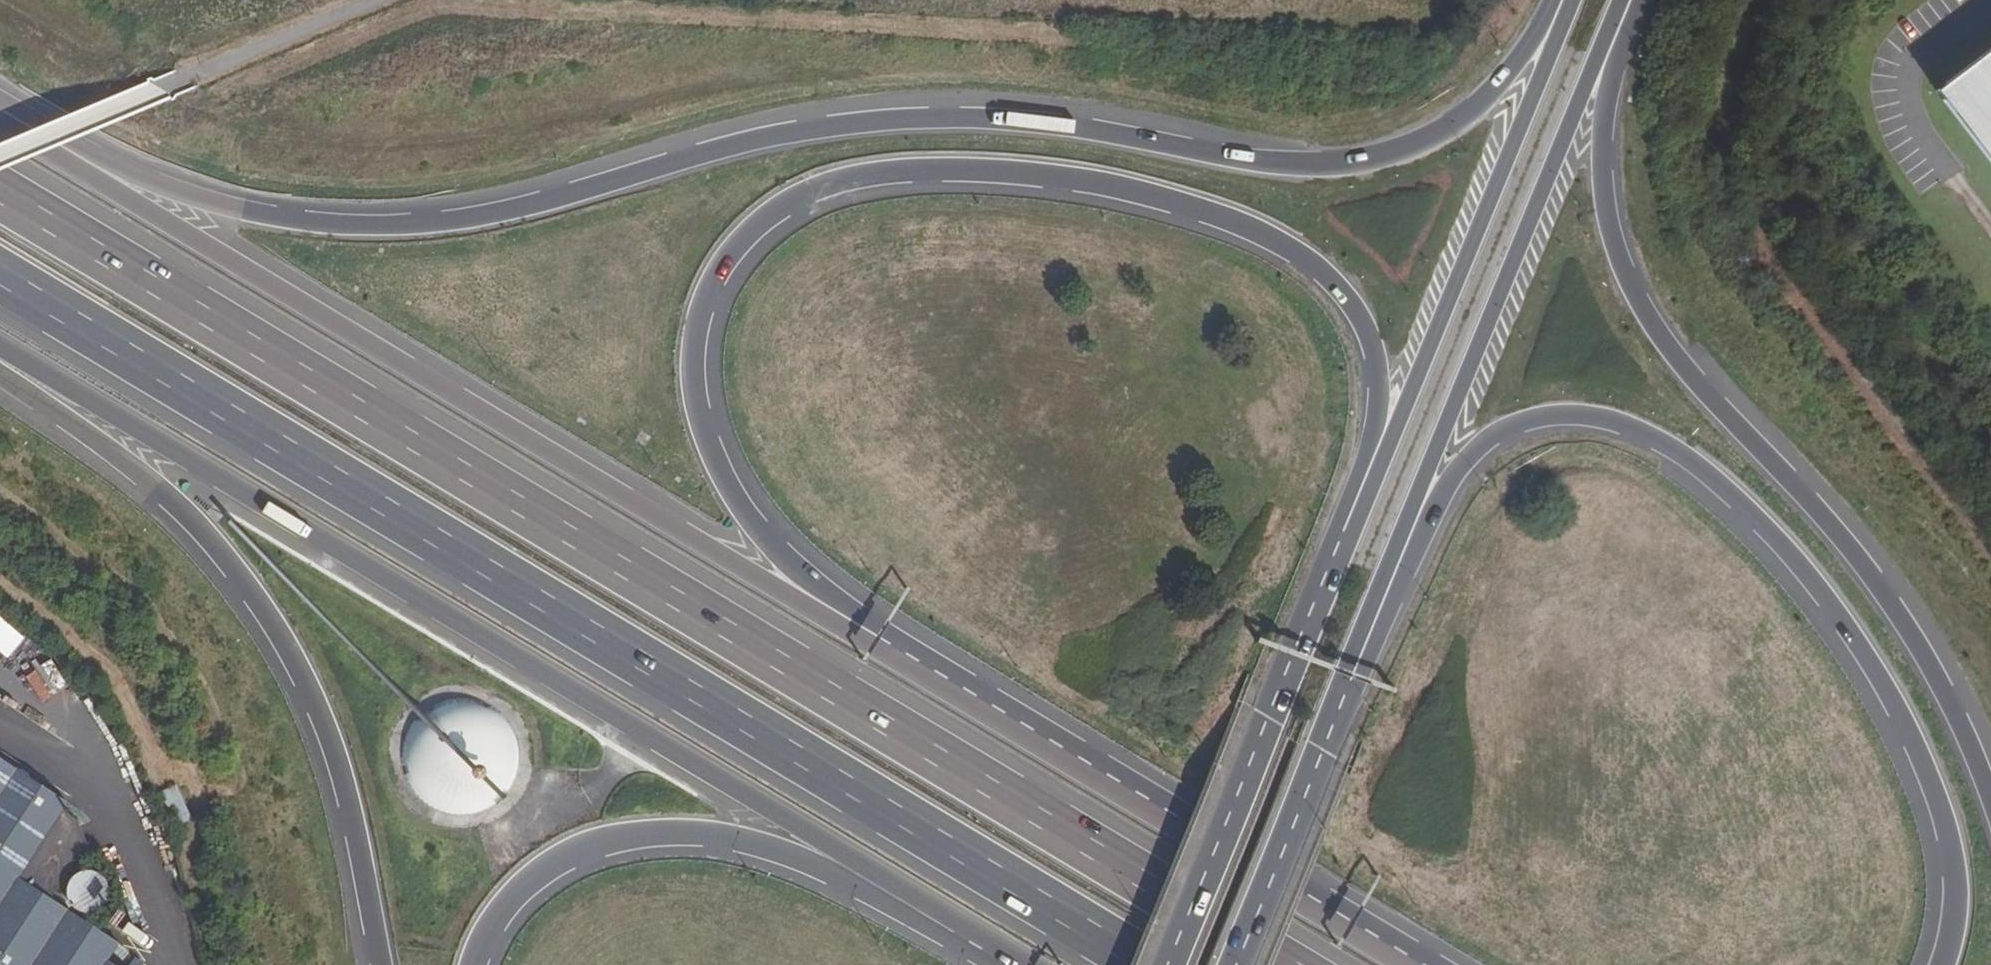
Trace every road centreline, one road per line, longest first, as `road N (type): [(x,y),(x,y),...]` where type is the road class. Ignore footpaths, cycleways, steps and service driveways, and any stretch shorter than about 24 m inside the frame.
road 1 (motorway): [(1551,0),(1511,70),(1452,124),(1374,159),(1332,164),(1235,159),(987,121),(852,123),(723,147),(529,204),(431,224),(338,225),(230,207),(61,134),(0,118)]
road 2 (motorway): [(1291,964),(0,192)]
road 3 (motorway): [(876,643),(753,523),(697,420),(694,341),(716,271),(759,221),(809,191),(936,170),(1051,178),(1170,203),(1283,246),(1339,289),(1371,343),(1379,404),(1350,518)]
road 4 (motorway): [(0,275),(1149,964)]
road 5 (motorway): [(0,347),(957,924)]
road 6 (motorway): [(1357,665),(1439,504),(1483,447),(1542,418),(1579,415),(1670,445),(1750,508),(1879,668),(1920,753),(1952,850),(1951,936),(1939,964)]
road 7 (motorway): [(876,643),(0,119)]
road 8 (motorway): [(1990,809),(1899,629),(1828,530),(1667,348),(1628,280),(1606,201),(1605,162),(1615,70),(1635,0)]
road 9 (motorway): [(0,374),(188,515),(274,622),(331,739),(384,964)]
road 10 (primary): [(1357,665),(1367,621),(1627,0)]
road 11 (motorway): [(1417,964),(876,643)]
road 12 (primary): [(1572,0),(1372,488),(1350,518)]
road 13 (motorway): [(474,964),(491,924),(534,876),(585,844),(664,831),(775,848),(895,907),(957,924)]
road 14 (primary): [(1350,518),(1168,964)]
road 15 (primary): [(1233,964),(1357,665)]

